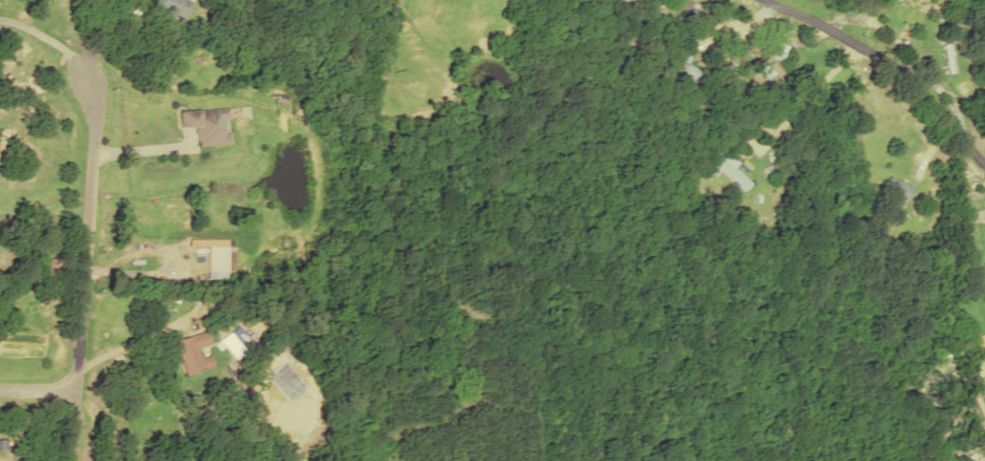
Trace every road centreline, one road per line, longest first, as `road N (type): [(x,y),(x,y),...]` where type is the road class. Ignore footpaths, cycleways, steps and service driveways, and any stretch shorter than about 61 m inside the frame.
road 1 (residential): [(81,69),(96,122),(68,460)]
road 2 (residential): [(984,161),(875,54),(764,0)]

